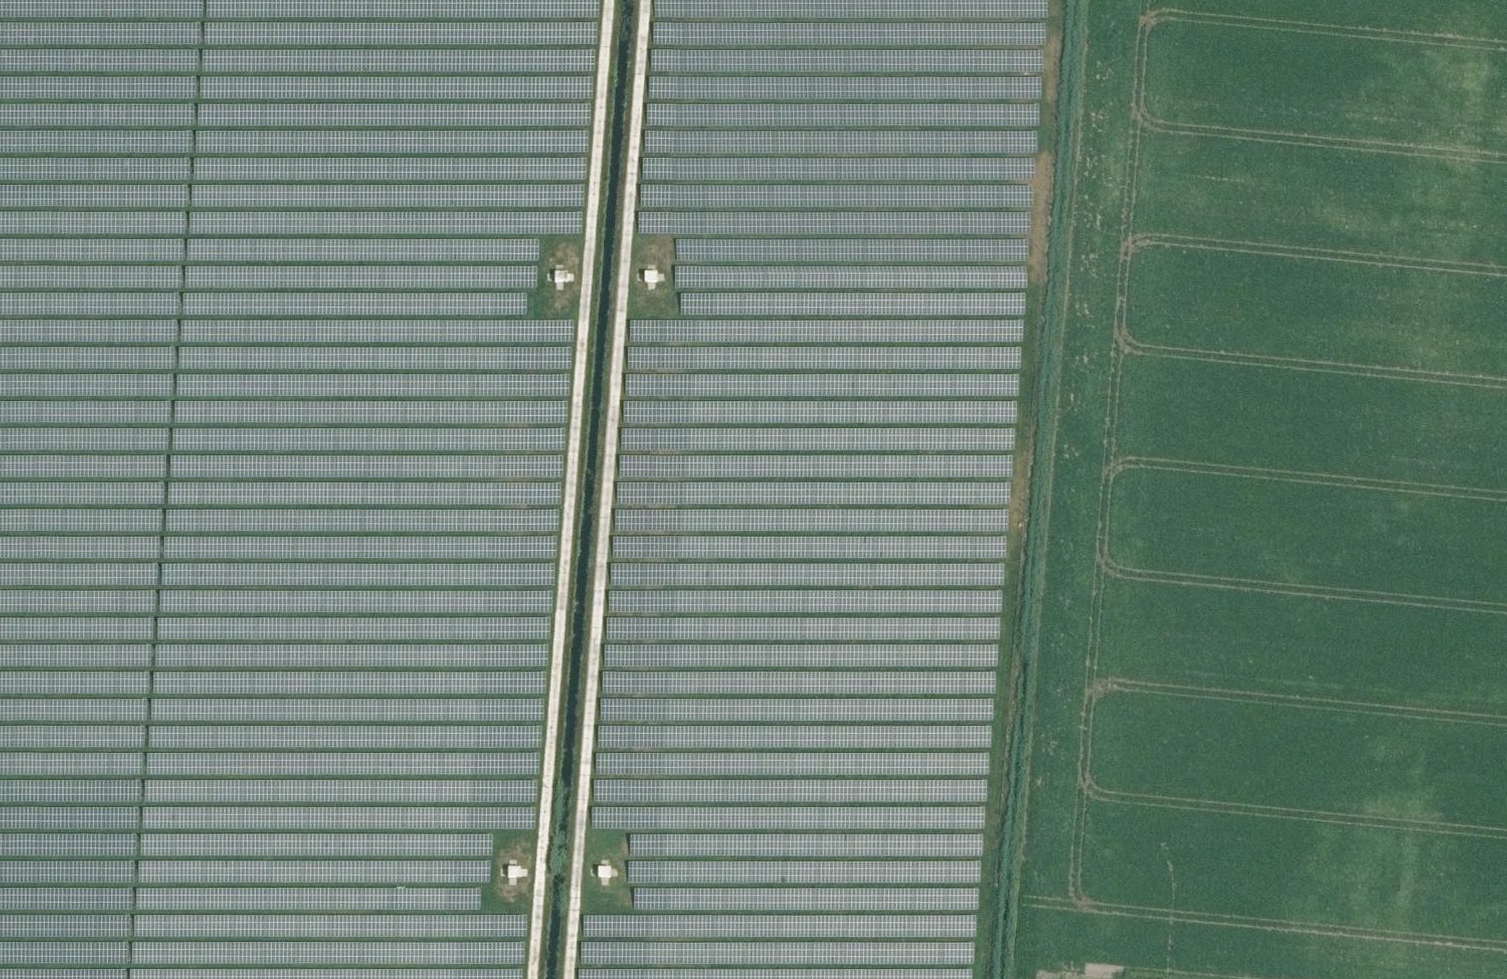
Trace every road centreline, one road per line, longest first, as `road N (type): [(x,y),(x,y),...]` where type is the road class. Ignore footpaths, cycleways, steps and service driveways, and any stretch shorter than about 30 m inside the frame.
road 1 (track): [(611,0),(534,978)]
road 2 (track): [(571,978),(647,0)]

